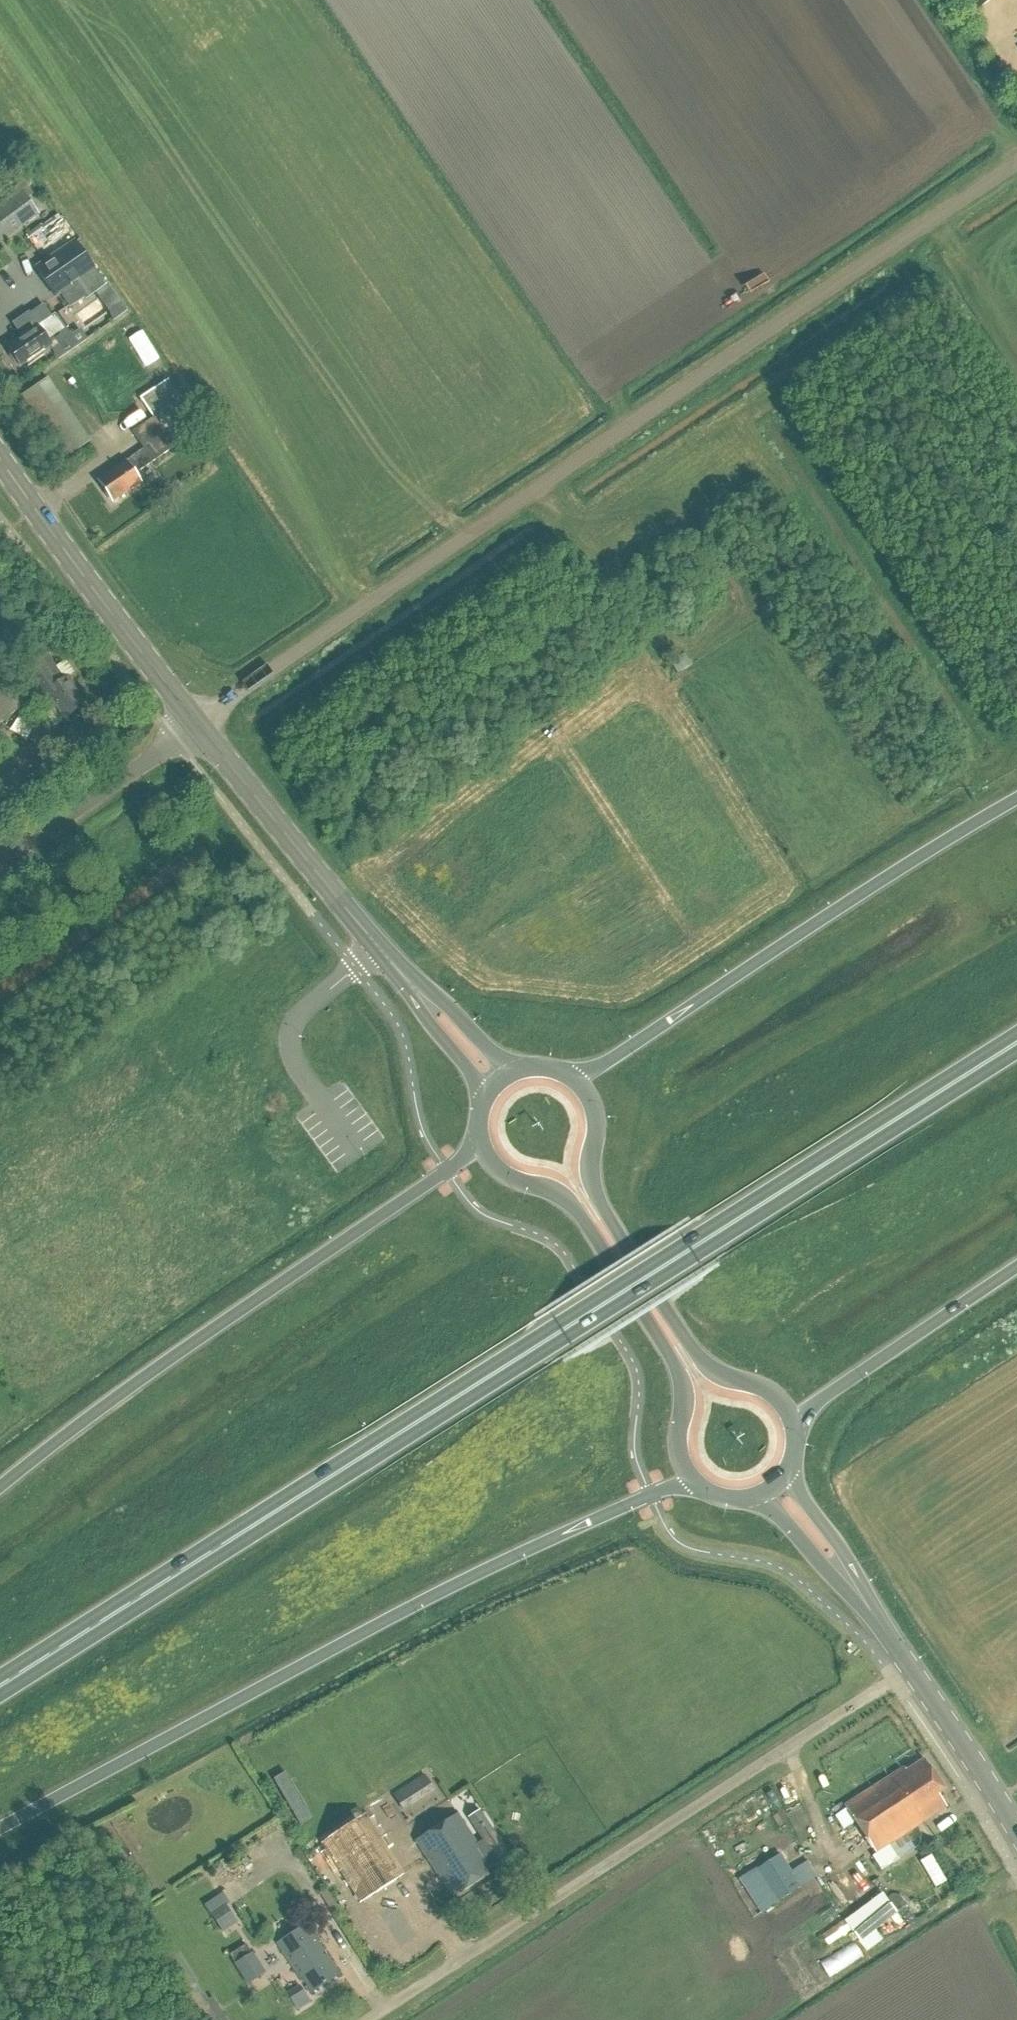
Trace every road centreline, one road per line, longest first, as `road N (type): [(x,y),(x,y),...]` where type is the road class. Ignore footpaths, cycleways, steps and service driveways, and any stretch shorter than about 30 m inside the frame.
road 1 (trunk): [(0,1686),(1016,1041)]
road 2 (unclassified): [(196,724),(1016,164)]
road 3 (trunk): [(0,1830),(509,1559),(692,1480)]
road 4 (residential): [(367,2019),(909,1668)]
road 5 (trunk): [(482,1148),(166,1363),(0,1487)]
road 6 (trunk): [(1016,799),(573,1079)]
road 7 (primary): [(794,1420),(774,1393),(721,1376),(699,1357),(597,1196),(596,1113),(573,1079)]
road 8 (primary): [(482,1148),(503,1175),(571,1203),(675,1366),(684,1390),(679,1449),(692,1480)]
road 9 (primary): [(417,991),(196,724)]
road 10 (primary): [(196,724),(0,462)]
road 11 (trunk): [(794,1420),(1016,1268)]
road 12 (unclassified): [(0,861),(196,724)]
road 13 (secondary): [(1016,1831),(909,1668)]
road 14 (primary): [(417,991),(430,1026),(485,1102)]
road 15 (primary): [(520,1071),(417,991)]
road 16 (secondary): [(847,1579),(840,1549),(791,1472)]

